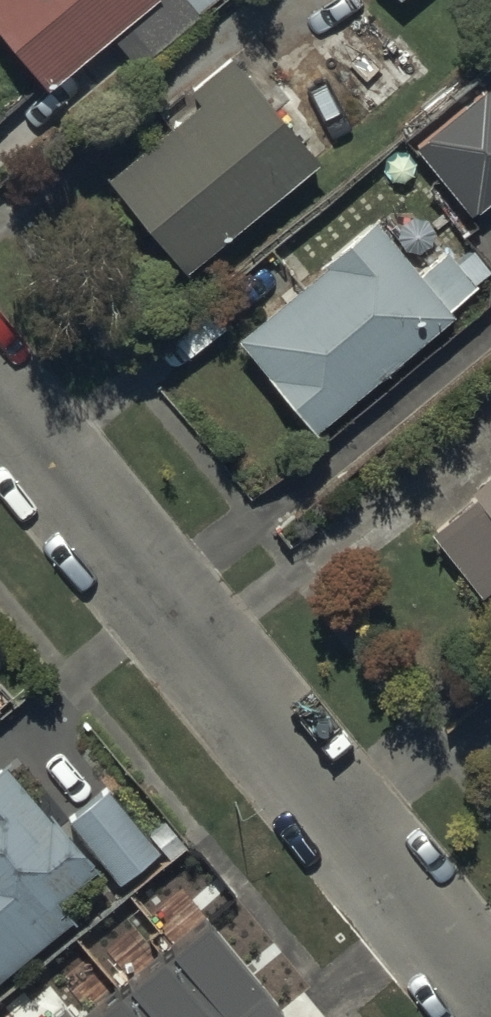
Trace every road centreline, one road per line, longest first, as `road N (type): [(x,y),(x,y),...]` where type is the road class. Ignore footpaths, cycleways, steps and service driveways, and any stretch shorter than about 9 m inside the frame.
road 1 (residential): [(490,1002),(0,416)]

